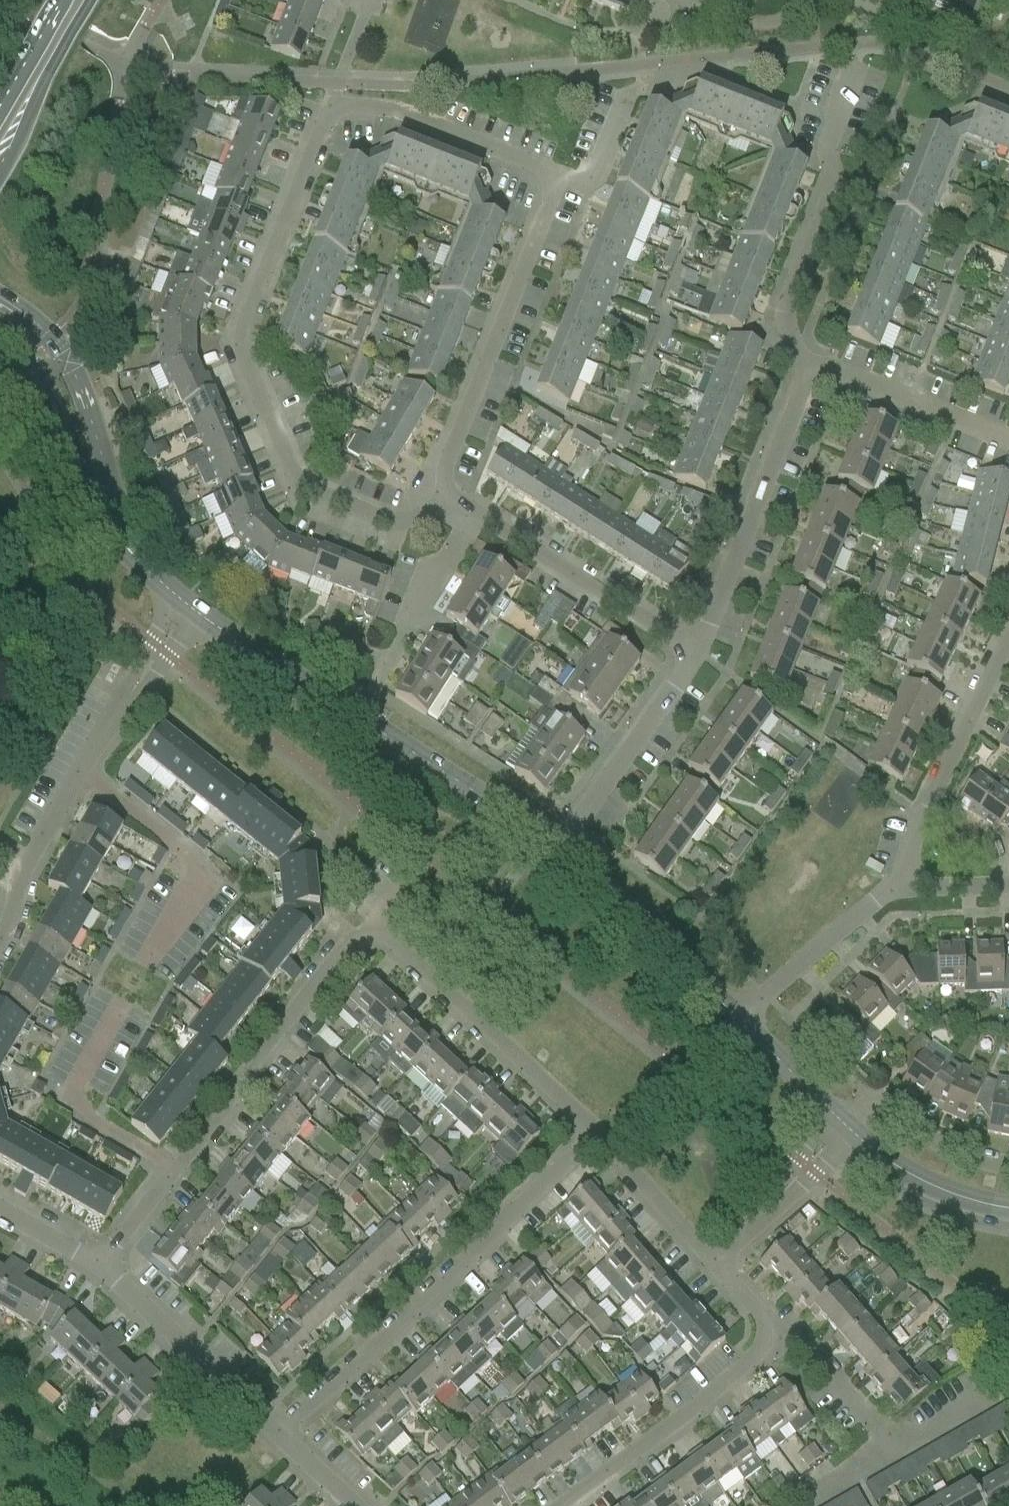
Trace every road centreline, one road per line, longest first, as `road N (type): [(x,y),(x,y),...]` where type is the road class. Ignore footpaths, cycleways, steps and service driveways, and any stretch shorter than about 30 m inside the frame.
road 1 (residential): [(550,180),(381,103),(326,105),(240,343),(296,483),(405,518),(436,486)]
road 2 (residential): [(100,1269),(347,939),(371,935),(391,942),(590,1131)]
road 3 (tertiary): [(189,608),(243,651),(557,849)]
road 4 (residential): [(590,1131),(284,1435)]
road 5 (residential): [(436,486),(550,180)]
road 6 (residential): [(691,651),(812,363)]
road 7 (residential): [(812,363),(784,325),(832,181),(850,76)]
road 8 (residential): [(555,1505),(788,1332)]
road 9 (residential): [(908,882),(914,837),(1008,636)]
road 10 (residential): [(81,772),(191,856),(194,898),(148,966)]
road 11 (residential): [(691,651),(472,509)]
road 12 (tertiary): [(109,520),(81,394),(50,338),(0,300)]
road 13 (residential): [(100,1269),(284,1435)]
road 14 (tertiary): [(557,849),(732,1021)]
road 15 (residential): [(557,849),(691,651)]
road 16 (residential): [(732,1021),(870,903),(908,882)]
road 17 (tertiary): [(0,334),(30,356),(82,483),(109,520)]
road 18 (residential): [(1008,435),(812,363)]
road 19 (secondary): [(0,181),(97,0)]
road 20 (residential): [(189,608),(81,772)]
road 21 (residential): [(379,678),(472,509)]
road 22 (residential): [(846,1129),(876,1100),(956,1152),(1008,1167)]
road 23 (residential): [(719,1264),(846,1129)]
road 24 (residential): [(590,1131),(719,1264)]
road 25 (tertiary): [(846,1129),(937,1188),(1008,1209)]
road 26 (residential): [(81,772),(0,918)]
road 27 (residential): [(125,1003),(67,1097),(109,1131)]
road 28 (tertiary): [(732,1021),(846,1129)]
road 29 (residential): [(788,1332),(891,1449)]
road 30 (residential): [(550,180),(592,179),(625,100)]
road 31 (residential): [(891,1449),(995,1386)]

